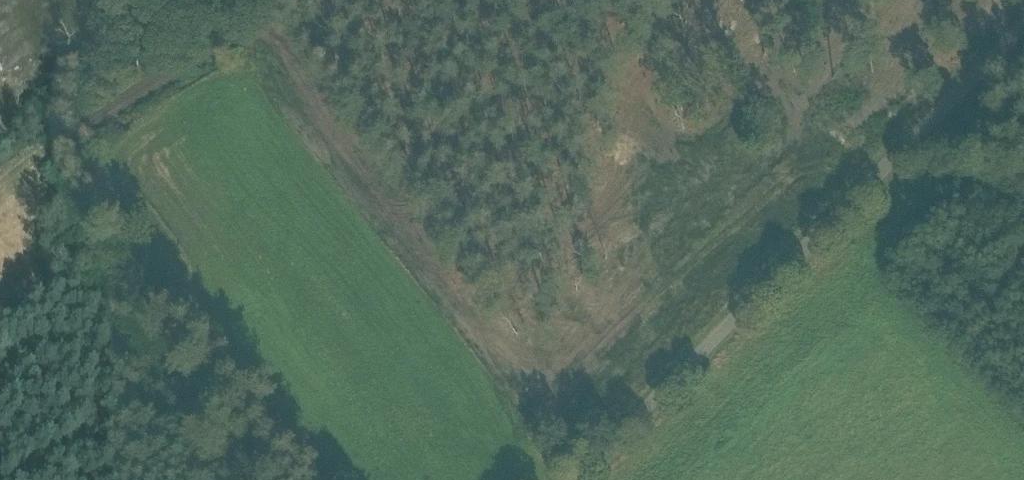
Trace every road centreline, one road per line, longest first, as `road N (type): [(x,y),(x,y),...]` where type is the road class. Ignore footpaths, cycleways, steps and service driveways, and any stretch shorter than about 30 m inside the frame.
road 1 (track): [(578,479),(1023,28)]

